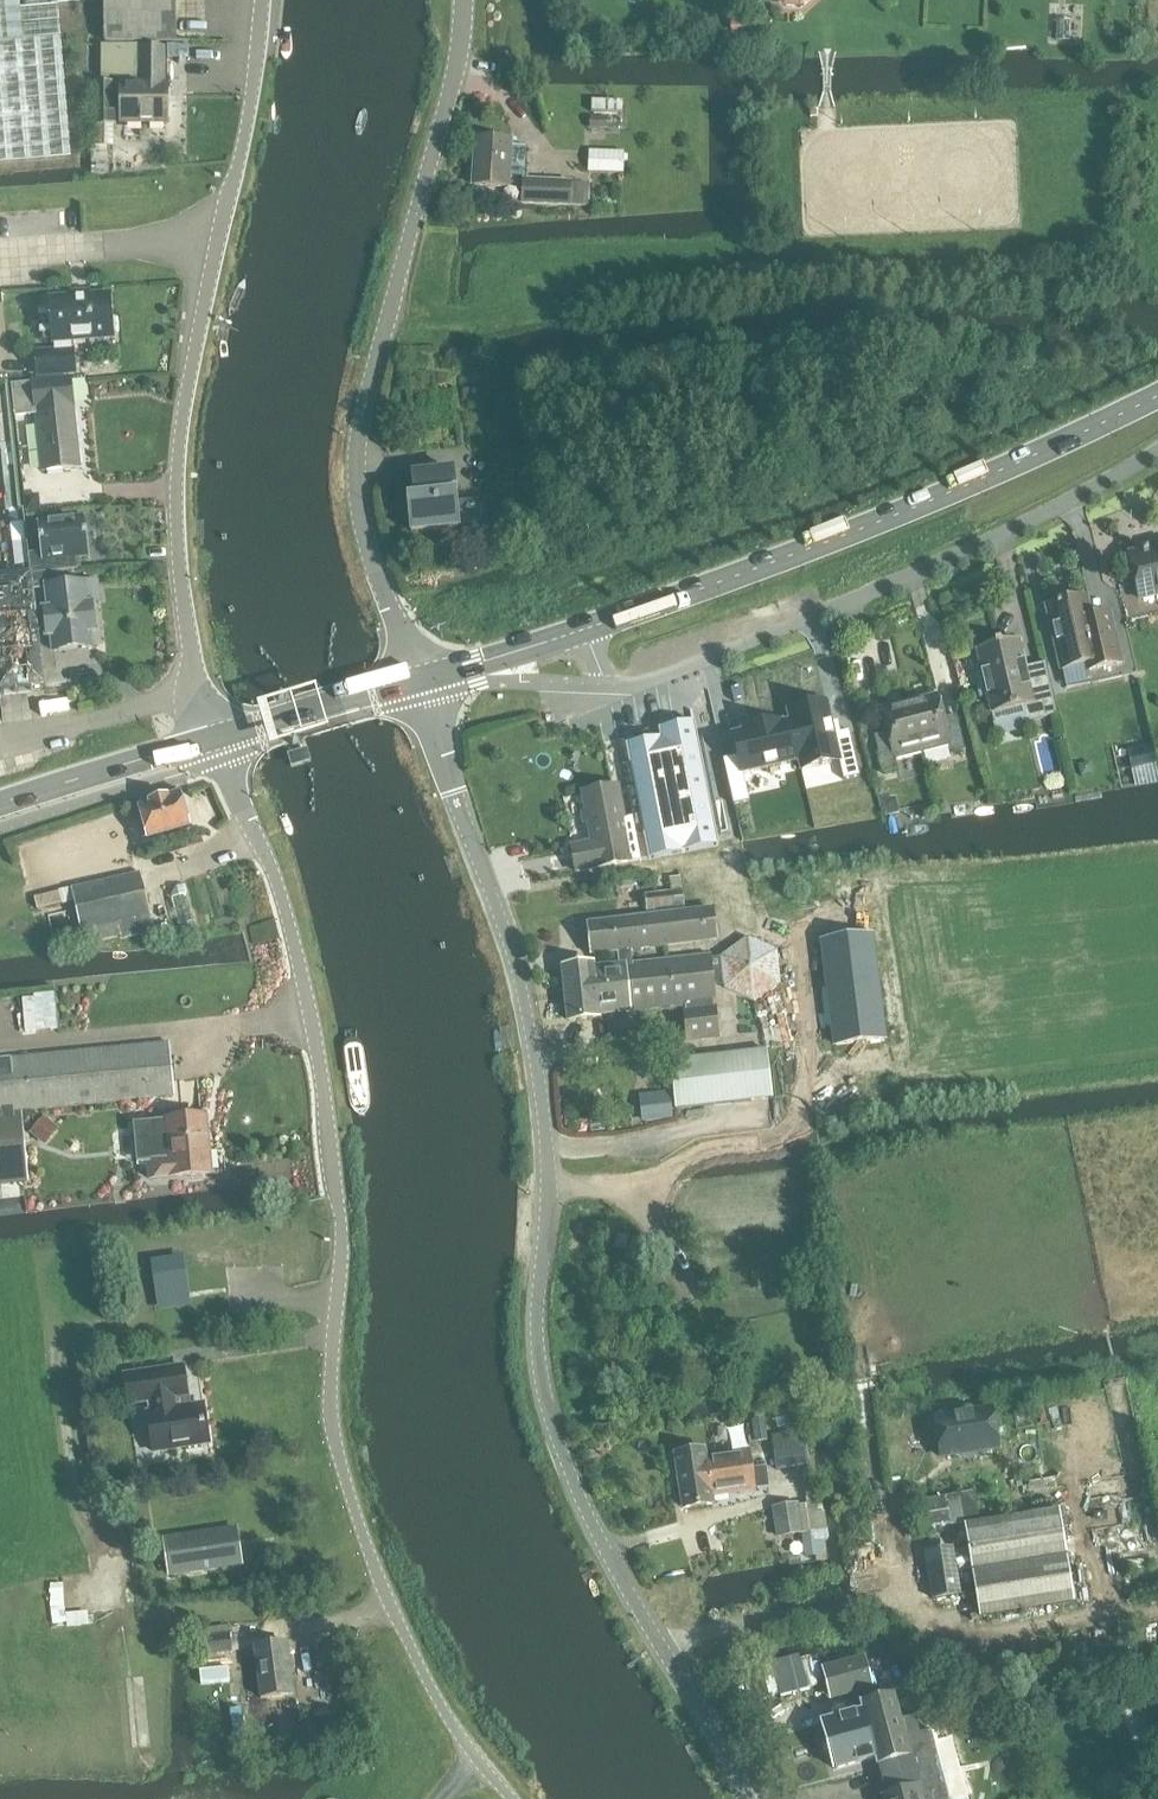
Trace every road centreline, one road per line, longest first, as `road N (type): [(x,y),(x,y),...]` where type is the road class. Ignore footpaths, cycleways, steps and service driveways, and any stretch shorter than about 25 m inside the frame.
road 1 (unclassified): [(746,1798),(732,1762),(638,1617),(572,1480),(543,1380),(540,1116),(530,1027),(416,683)]
road 2 (unclassified): [(510,1798),(434,1695),(386,1606),(342,1469),(334,1378),(344,1263),(330,1138),(292,926),(212,740)]
road 3 (unclassified): [(199,695),(176,545),(177,450),(255,92),(267,0)]
road 4 (unclassified): [(416,683),(362,513),(362,431),(462,49),(461,0)]
road 5 (tertiary): [(589,629),(858,526),(1157,397)]
road 6 (residential): [(603,684),(637,686),(978,547),(1157,453)]
road 7 (tertiary): [(0,805),(212,740)]
road 8 (tertiary): [(212,740),(416,683)]
road 9 (unclassified): [(199,695),(0,743)]
road 10 (tertiary): [(416,683),(589,629)]

